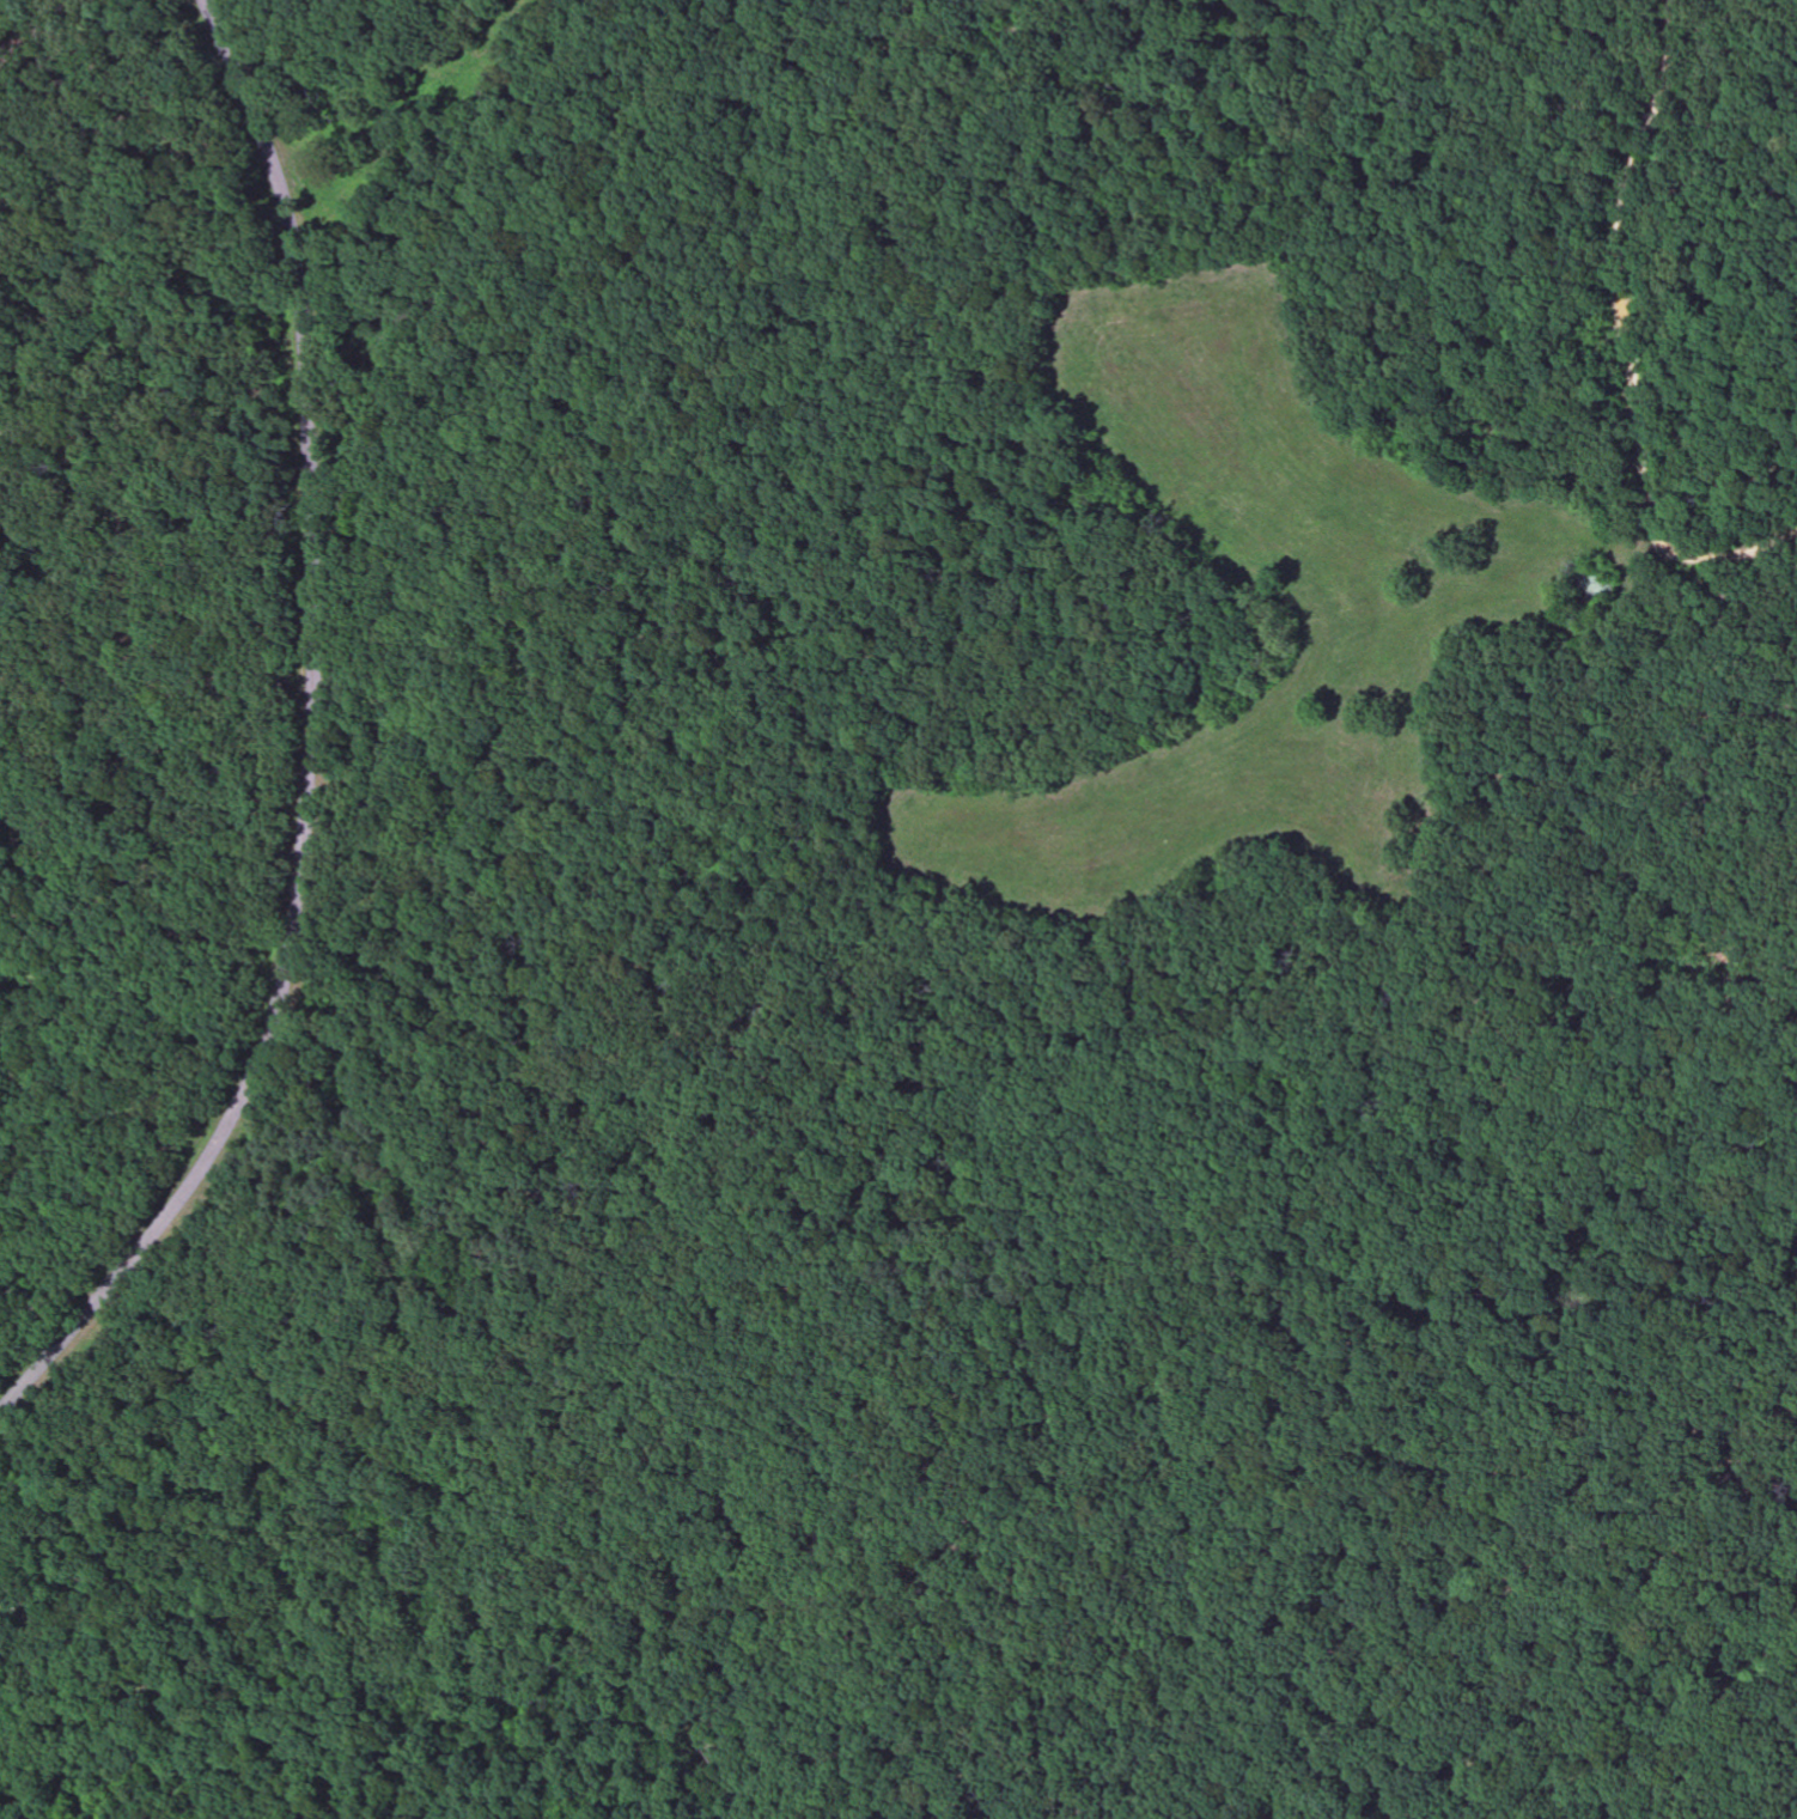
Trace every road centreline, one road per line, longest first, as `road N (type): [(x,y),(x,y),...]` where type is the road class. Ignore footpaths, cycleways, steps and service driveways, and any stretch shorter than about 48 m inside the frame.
road 1 (residential): [(0,1415),(206,1167),(262,1054),(300,917),(323,579),(306,328),(278,177),(205,0)]
road 2 (residential): [(1796,537),(1754,554),(1695,556),(1662,543),(1651,518),(1630,395),(1627,309),(1673,0)]

